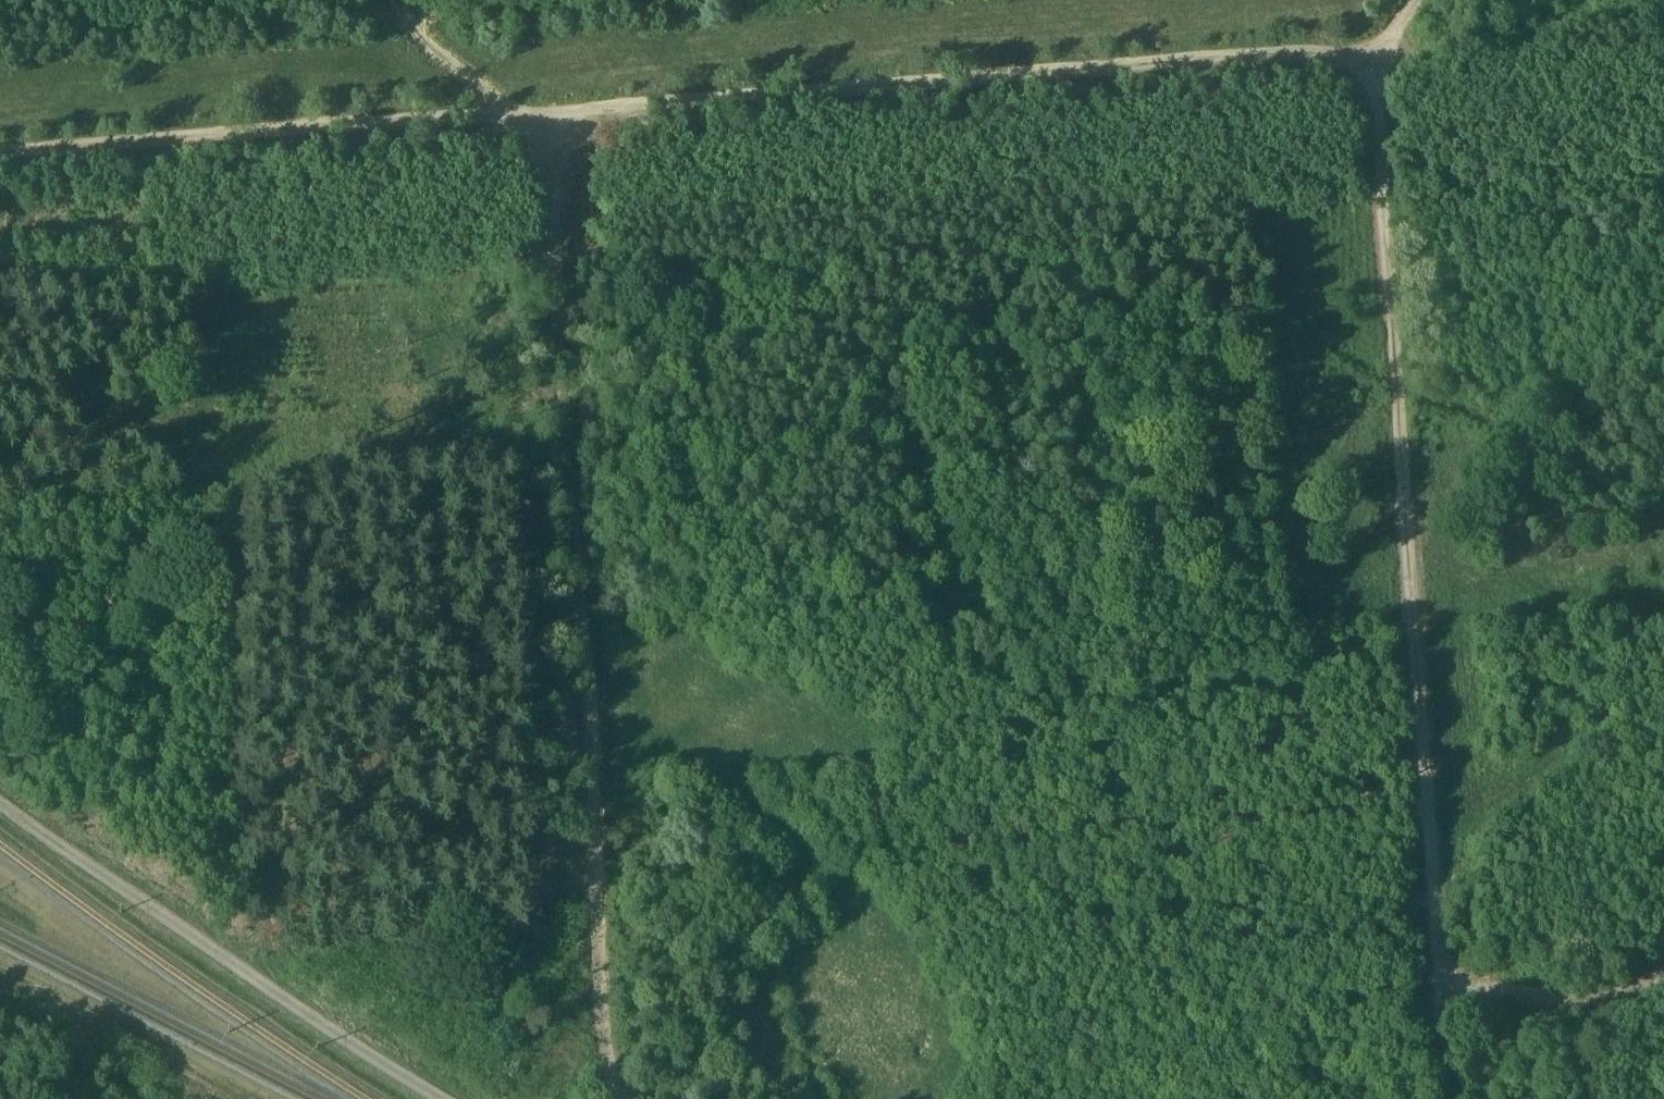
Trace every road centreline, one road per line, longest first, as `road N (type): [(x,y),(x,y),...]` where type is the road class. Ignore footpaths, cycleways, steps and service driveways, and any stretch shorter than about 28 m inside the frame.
road 1 (track): [(562,121),(556,288),(599,948),(617,1098)]
road 2 (track): [(586,694),(622,694),(871,919),(901,972),(904,1060)]
road 3 (track): [(694,766),(768,741),(806,638),(928,642),(951,655),(966,681),(1033,710)]
road 4 (track): [(1446,977),(1570,1007),(1611,1002),(1663,977)]

